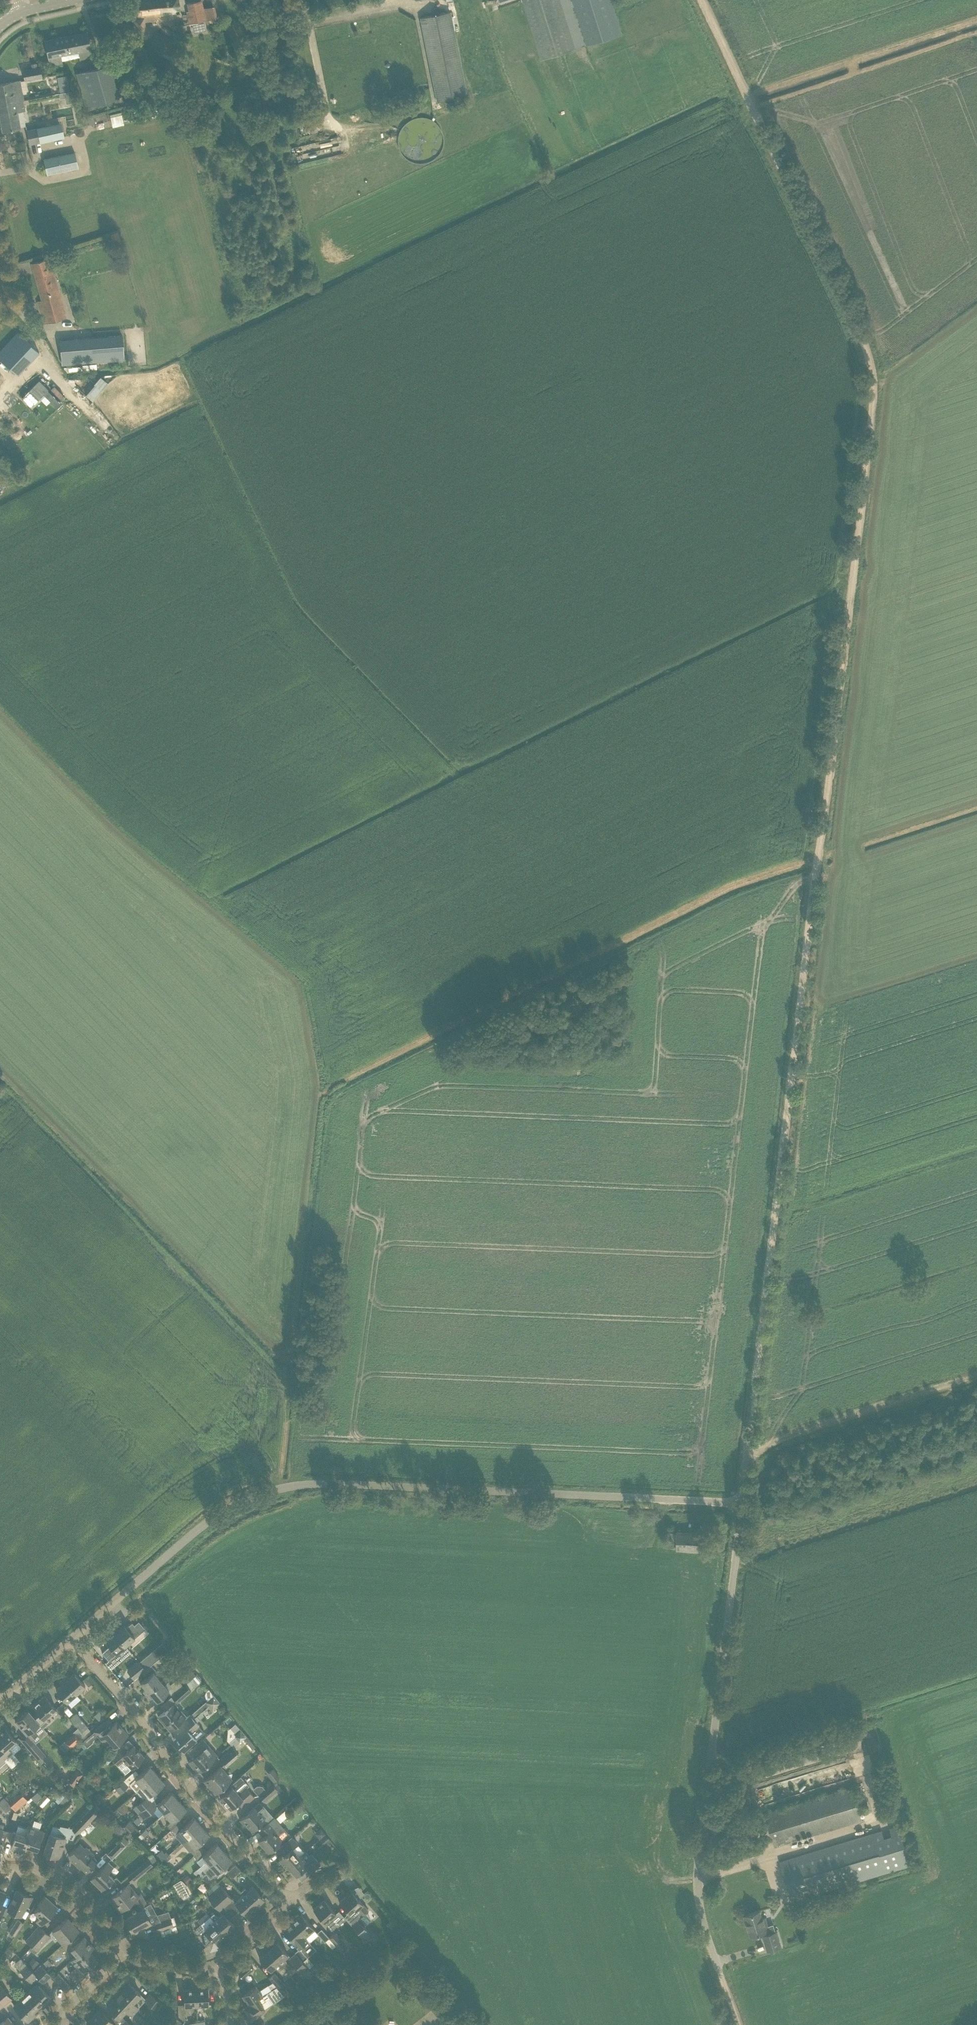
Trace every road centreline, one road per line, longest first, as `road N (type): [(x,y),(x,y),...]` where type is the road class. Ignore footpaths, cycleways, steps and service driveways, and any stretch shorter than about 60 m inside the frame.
road 1 (track): [(700,0),(874,382),(816,873)]
road 2 (unclassified): [(71,1638),(206,1522),(291,1486),(740,1502)]
road 3 (track): [(816,873),(740,1502)]
road 4 (unclassified): [(722,1976),(697,1875),(740,1502)]
road 5 (residential): [(290,1900),(171,1768),(71,1638)]
road 6 (residential): [(121,1953),(52,1876),(0,1868)]

